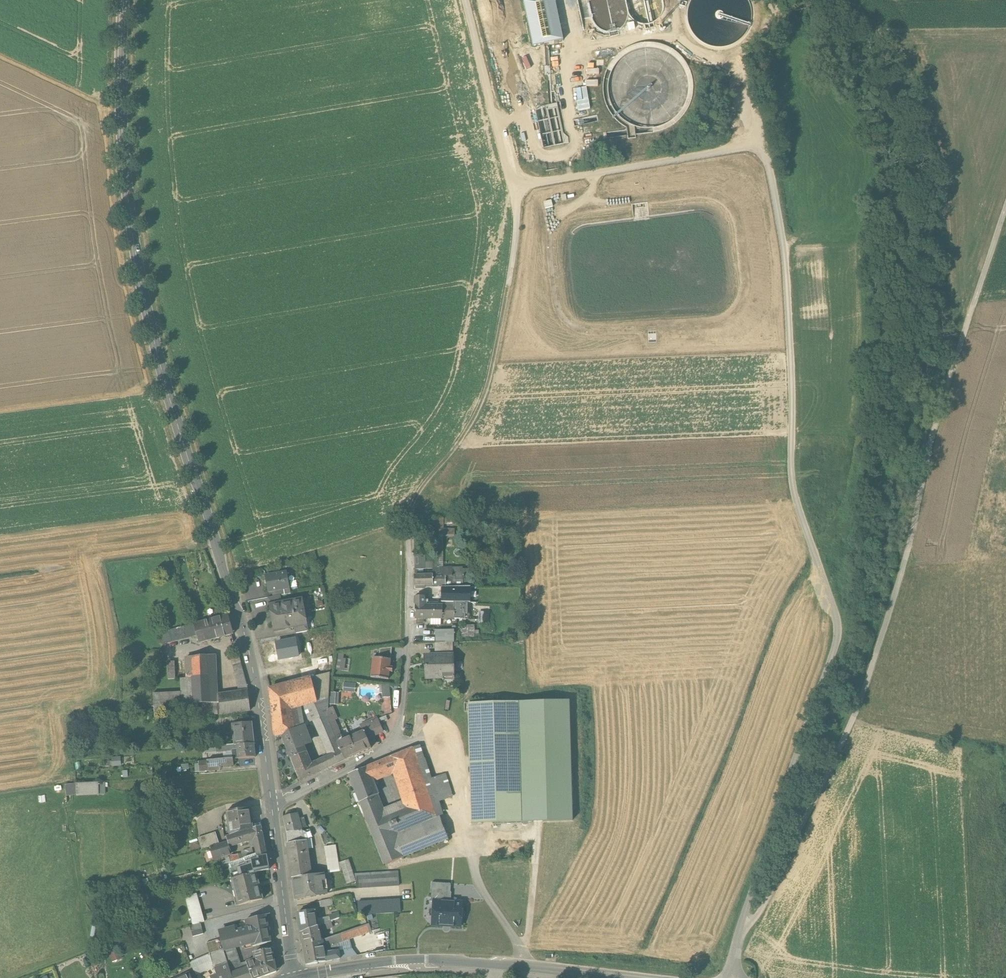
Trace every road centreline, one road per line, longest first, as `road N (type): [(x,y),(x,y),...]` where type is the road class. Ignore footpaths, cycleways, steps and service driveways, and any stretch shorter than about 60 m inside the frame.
road 1 (secondary): [(270,805),(254,670),(163,378),(135,258),(123,158),(124,0)]
road 2 (track): [(739,937),(762,910),(862,688),(952,355),(1005,201)]
road 3 (residential): [(270,805),(369,759),(401,726),(408,529)]
road 4 (secondary): [(297,977),(421,960),(629,977)]
road 5 (track): [(408,529),(415,501),(486,391),(507,288)]
road 6 (track): [(516,186),(761,143)]
road 7 (track): [(467,0),(516,186)]
road 8 (secondary): [(293,977),(270,805)]

